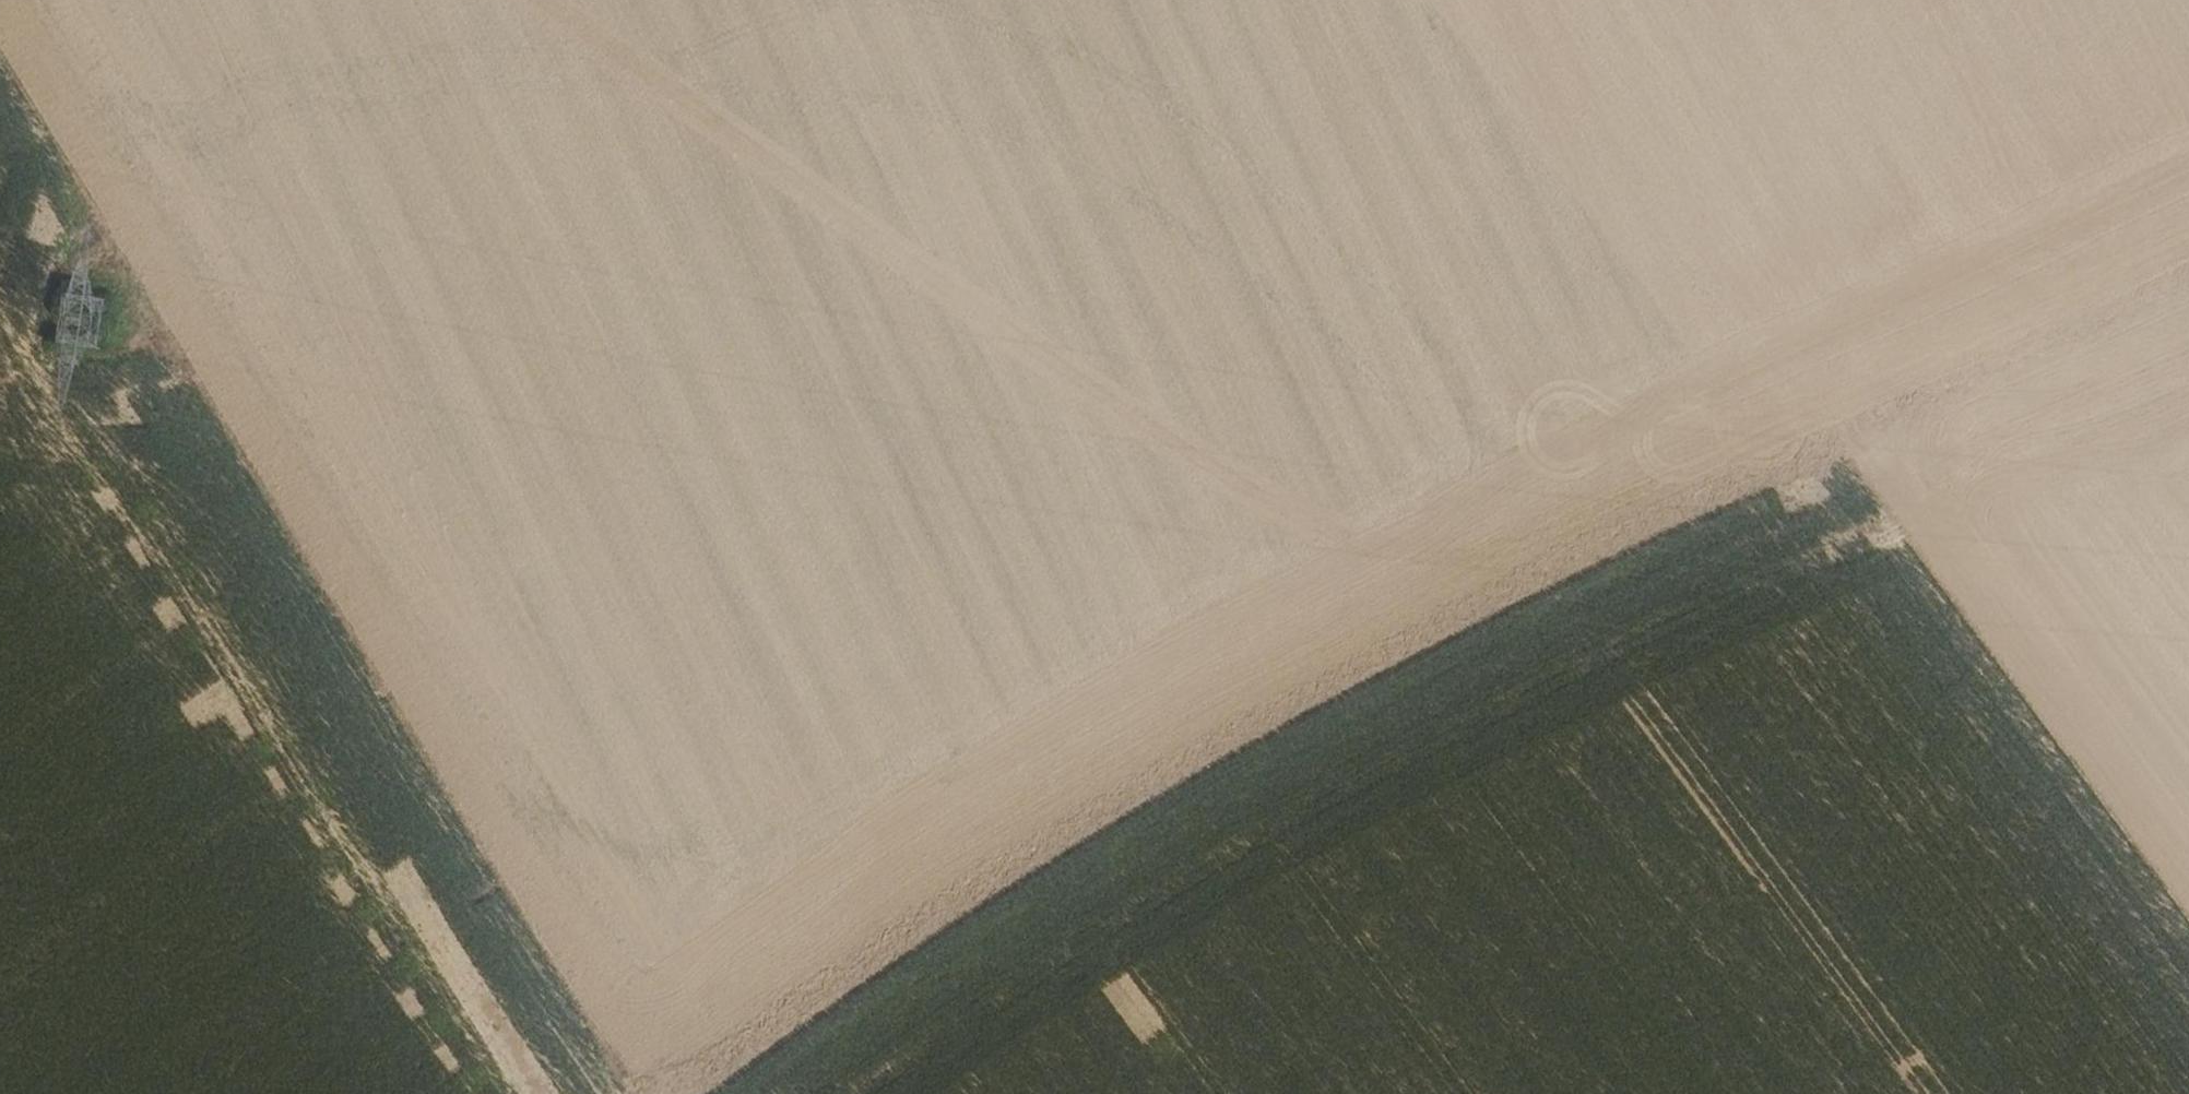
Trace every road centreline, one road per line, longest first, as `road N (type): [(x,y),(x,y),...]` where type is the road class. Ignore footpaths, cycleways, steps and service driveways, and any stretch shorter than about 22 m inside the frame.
road 1 (track): [(2188,282),(1320,690),(1055,844),(680,1093)]

